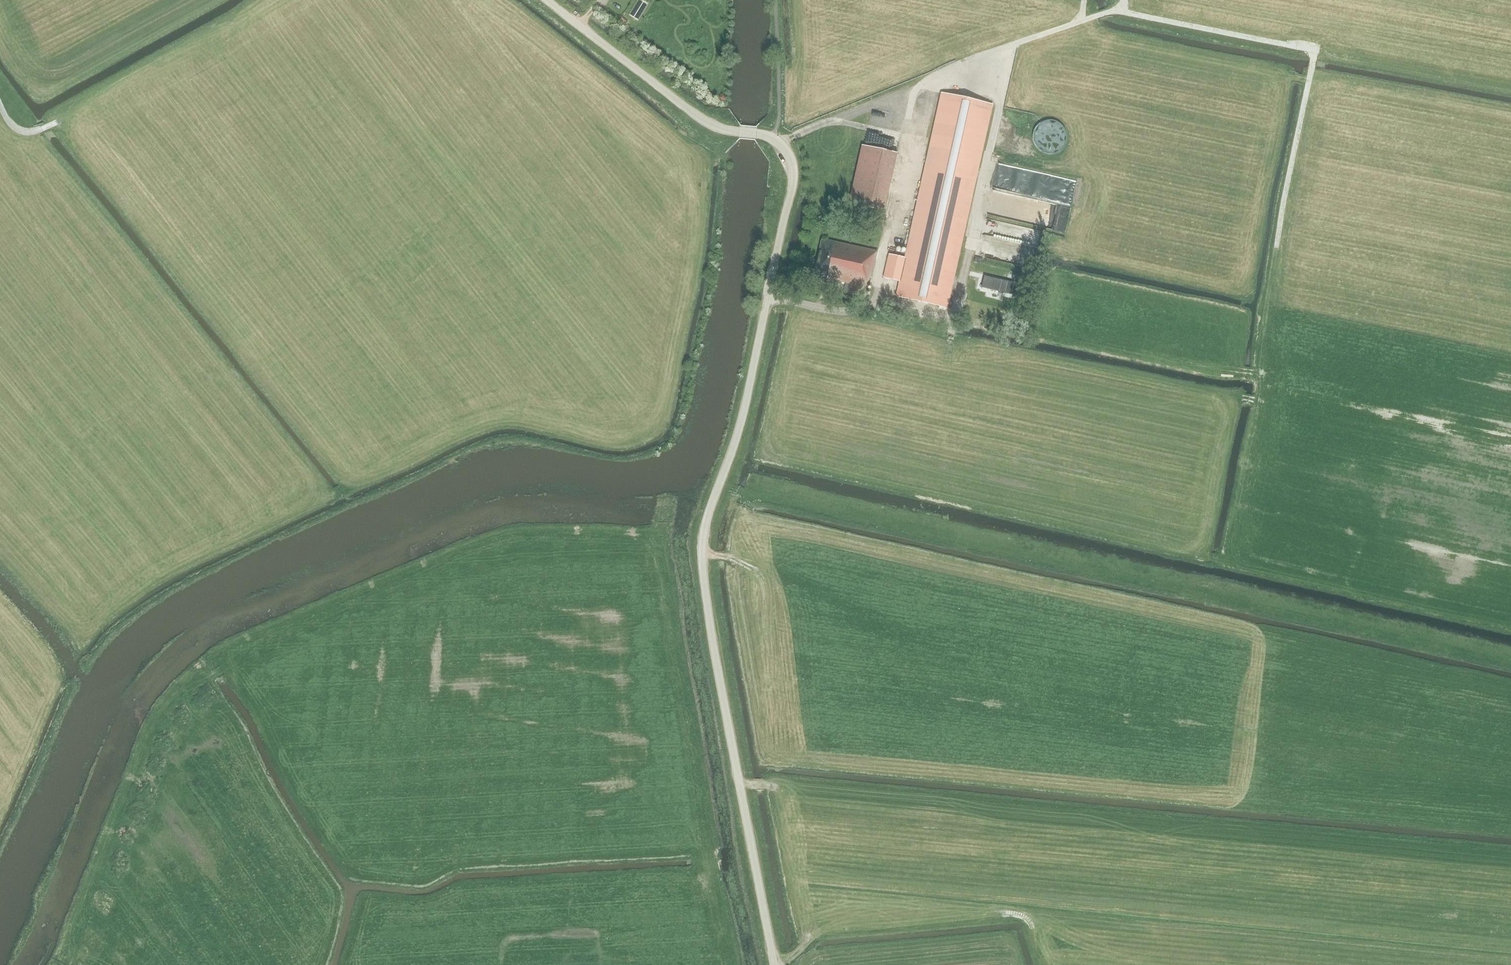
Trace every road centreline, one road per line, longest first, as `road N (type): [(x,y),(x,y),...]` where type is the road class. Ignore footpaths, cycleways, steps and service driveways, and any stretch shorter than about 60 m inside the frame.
road 1 (tertiary): [(775,964),(702,553),(739,431),(793,165),(773,139),(698,116),(548,0)]
road 2 (track): [(718,486),(1510,656)]

